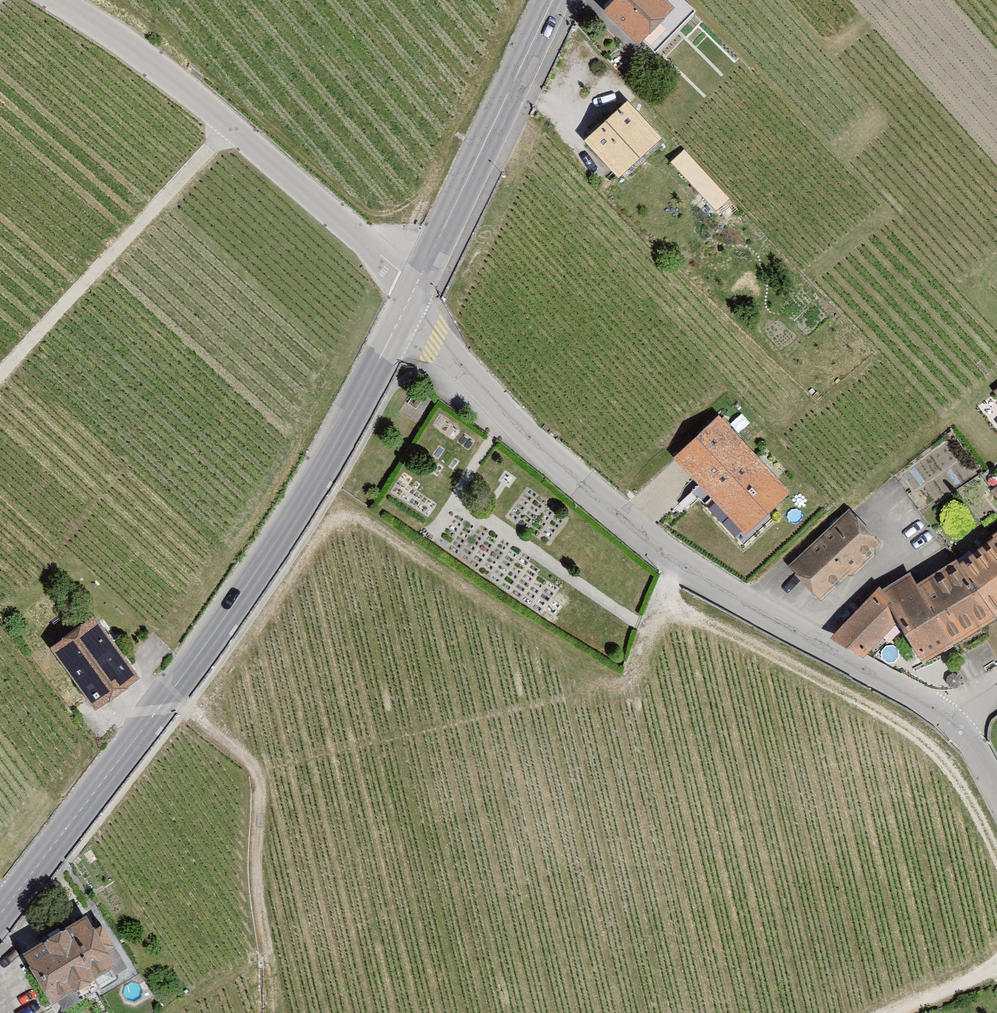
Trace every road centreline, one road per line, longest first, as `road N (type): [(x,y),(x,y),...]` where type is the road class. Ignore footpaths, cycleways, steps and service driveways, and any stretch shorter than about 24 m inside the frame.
road 1 (unclassified): [(996,792),(947,720),(681,563),(600,502),(406,310)]
road 2 (secondary): [(406,310),(330,459),(197,658),(0,913)]
road 3 (track): [(249,765),(633,672),(681,563)]
road 4 (unclassified): [(420,283),(169,69),(68,0)]
road 5 (track): [(259,1012),(249,765),(172,694)]
road 6 (track): [(235,129),(0,378)]
road 7 (secondary): [(552,0),(420,283)]

